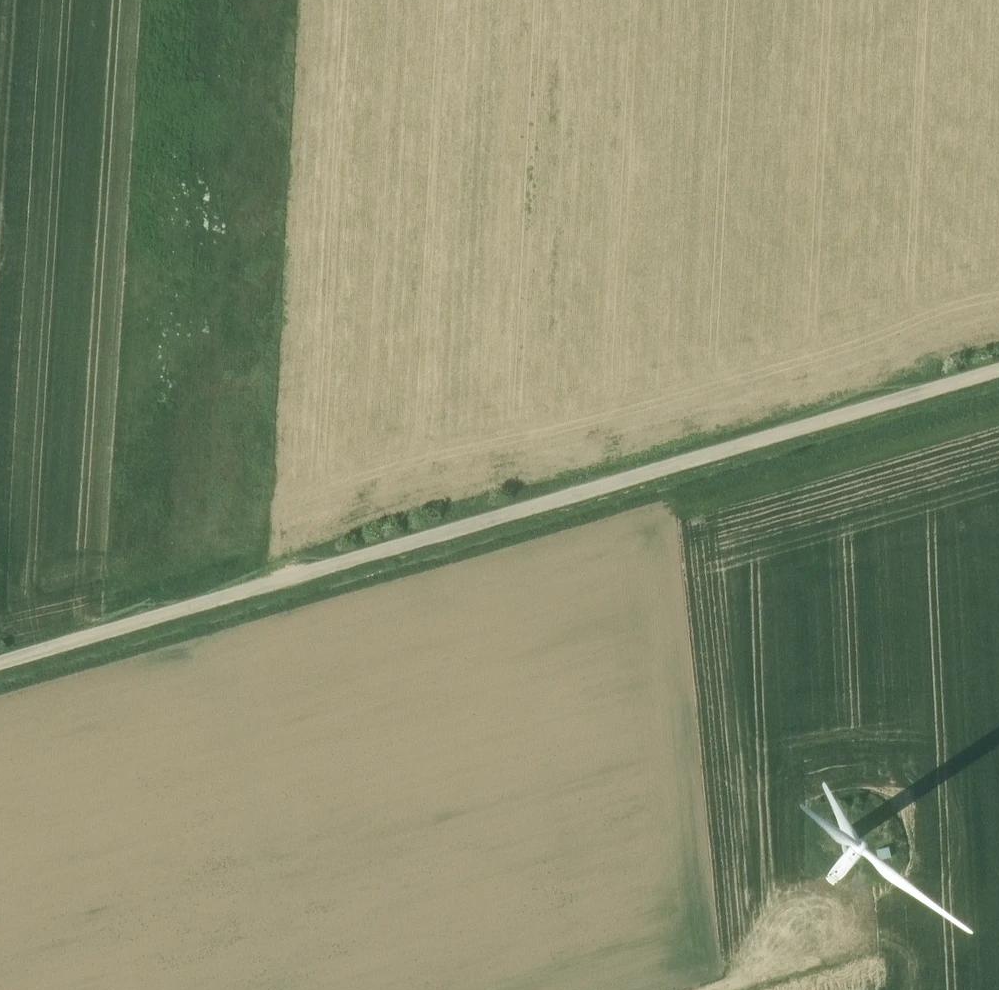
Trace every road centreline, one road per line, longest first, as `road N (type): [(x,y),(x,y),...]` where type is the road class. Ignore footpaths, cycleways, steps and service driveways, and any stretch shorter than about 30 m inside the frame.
road 1 (unclassified): [(0,656),(998,365)]
road 2 (track): [(868,848),(867,941),(701,989)]

